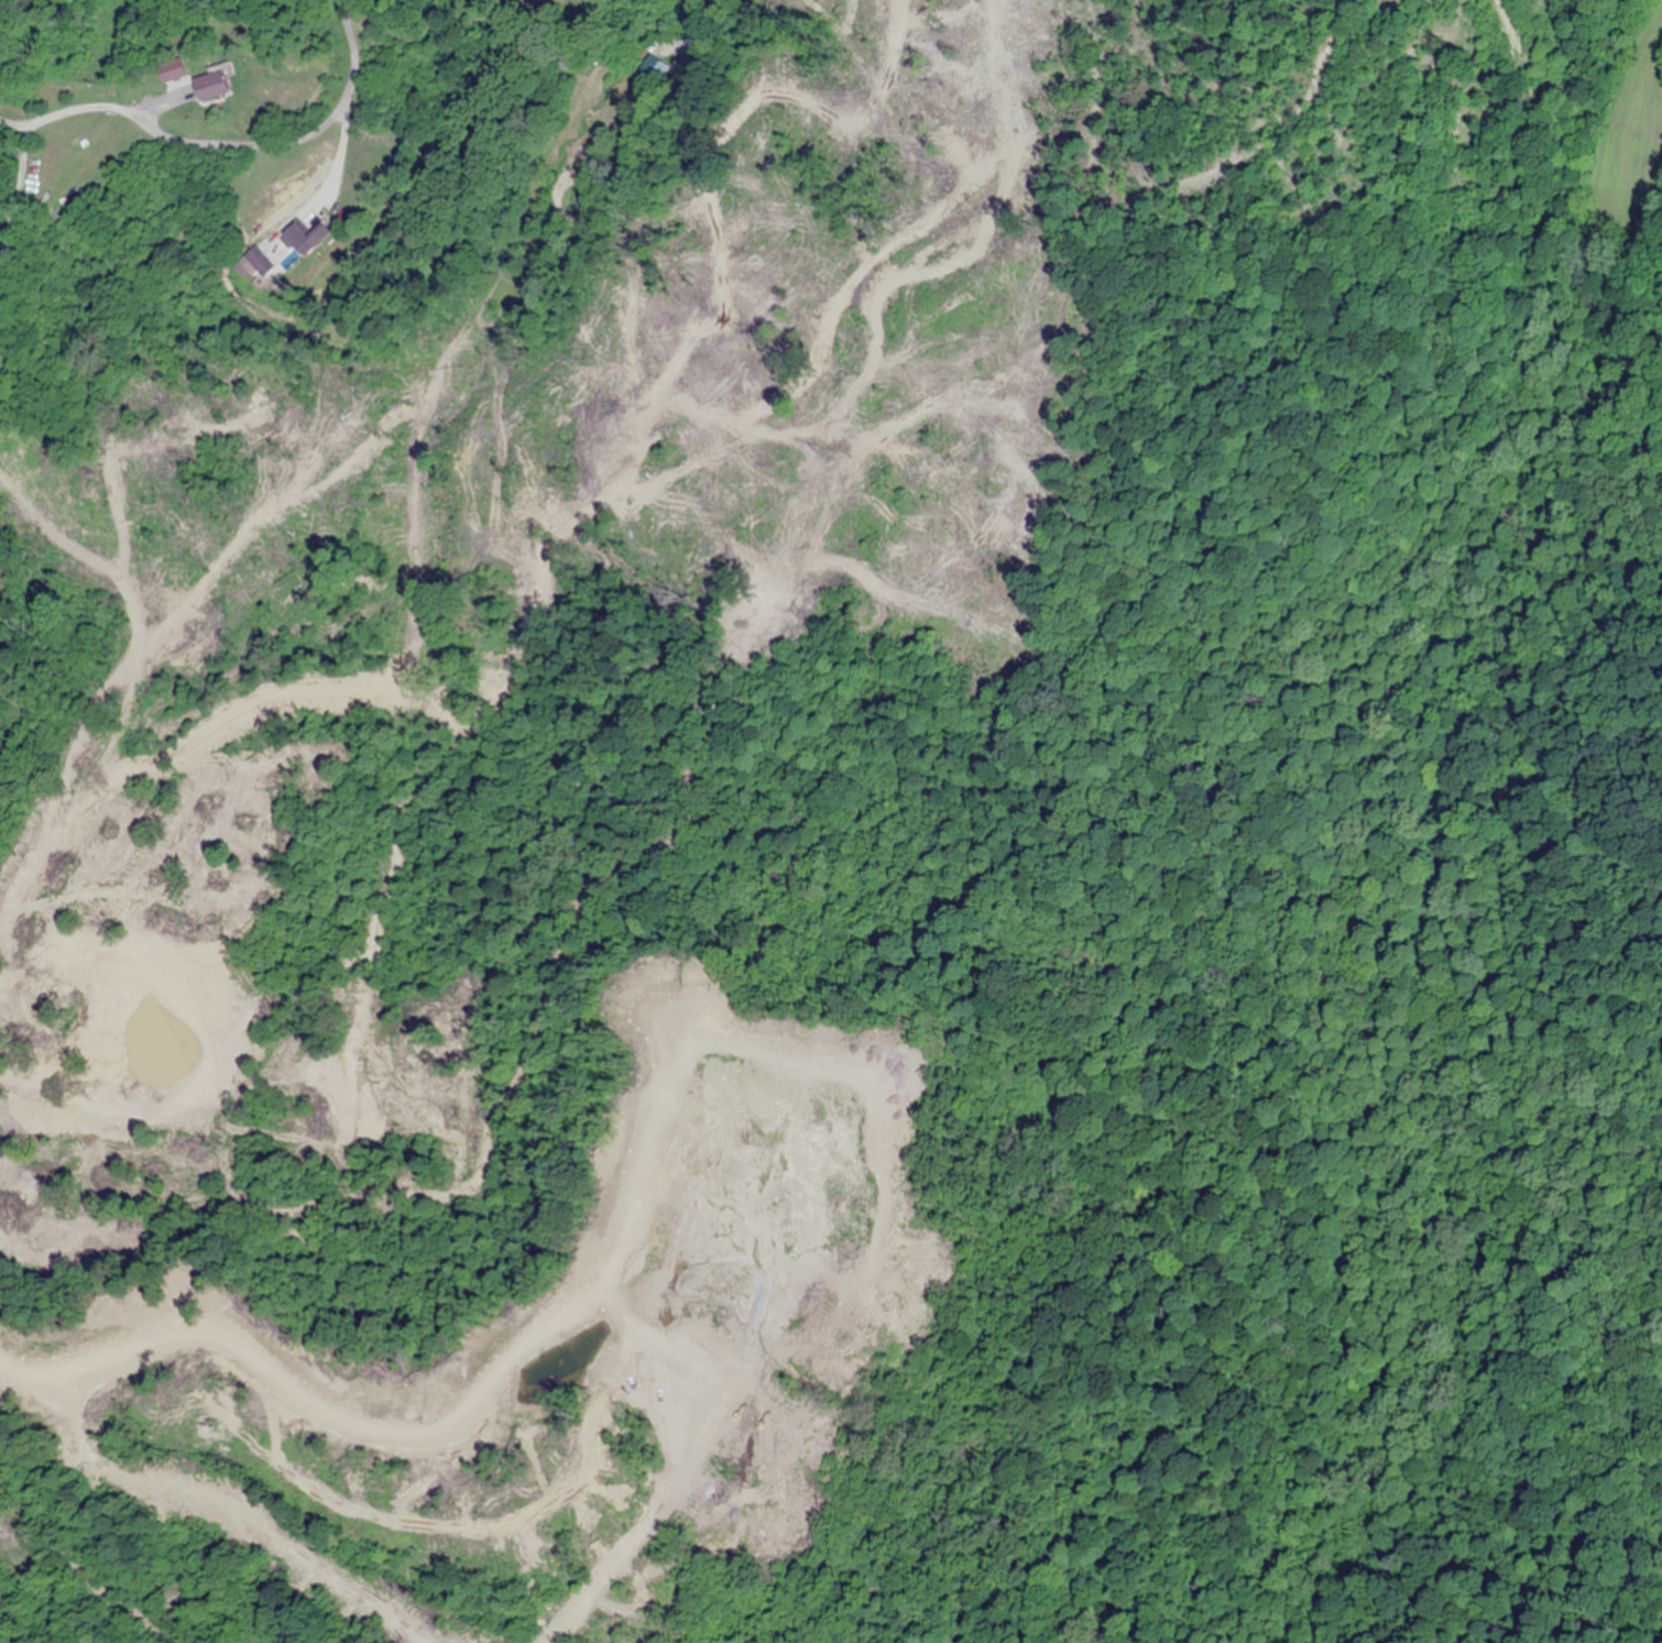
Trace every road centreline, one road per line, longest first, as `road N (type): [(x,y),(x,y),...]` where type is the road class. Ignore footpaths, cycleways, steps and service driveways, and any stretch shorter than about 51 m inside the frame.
road 1 (residential): [(54,130),(125,117),(196,147),(299,144),(321,133),(352,91),(358,66),(344,0)]

